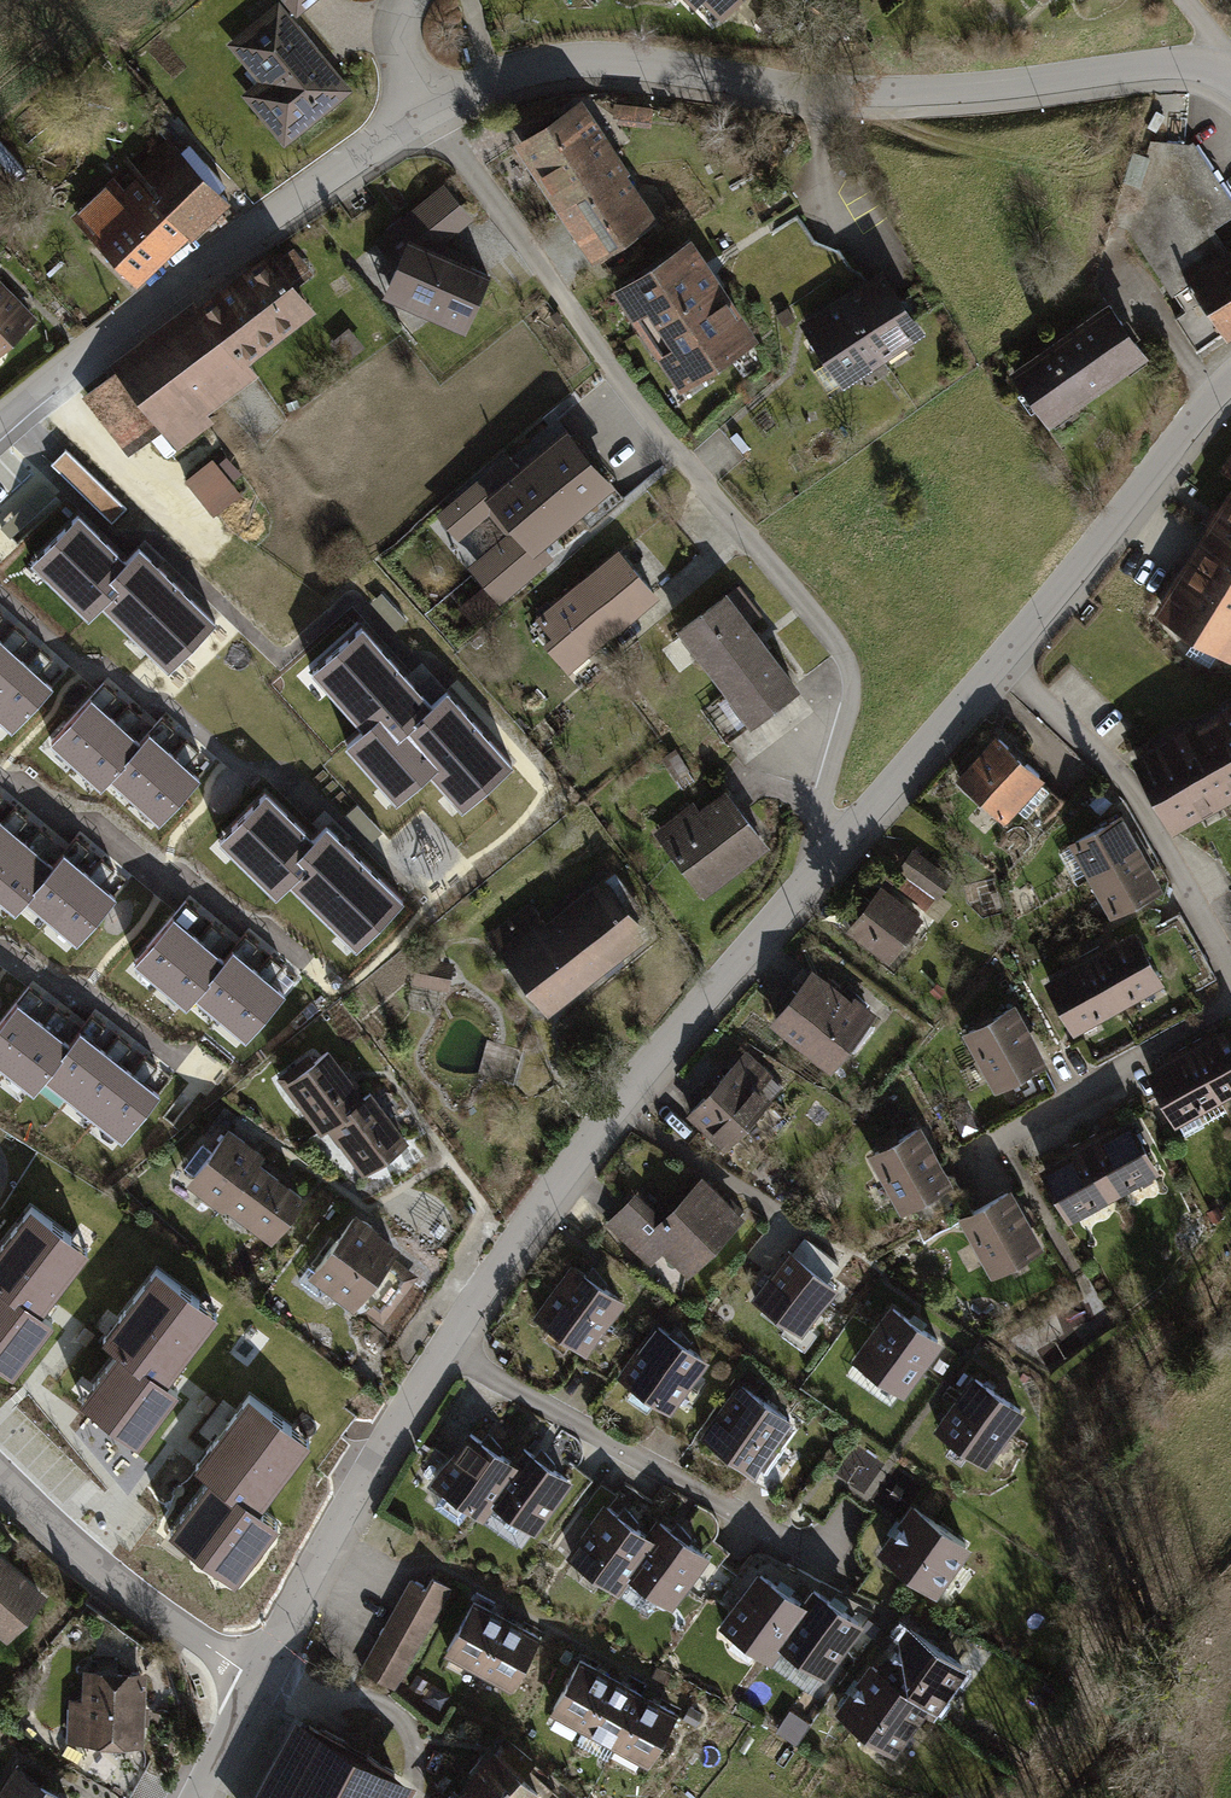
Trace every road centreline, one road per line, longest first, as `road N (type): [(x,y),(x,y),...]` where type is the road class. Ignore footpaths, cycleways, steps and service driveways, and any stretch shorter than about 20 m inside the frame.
road 1 (residential): [(813,867),(823,775),(848,690),(826,635),(417,111)]
road 2 (residential): [(417,111),(517,69),(624,62),(751,85),(858,91),(974,88),(1149,64),(1215,69)]
road 3 (residential): [(999,671),(1121,783),(1223,972),(1227,1004),(985,1147)]
road 4 (residential): [(813,867),(580,1143),(439,1350)]
road 5 (residential): [(0,422),(175,277),(417,111)]
road 6 (residential): [(439,1350),(847,1581)]
road 7 (residential): [(439,1350),(249,1691)]
road 8 (residential): [(1230,376),(999,671)]
road 9 (residential): [(0,1487),(249,1691)]
road 10 (residential): [(999,671),(813,867)]

